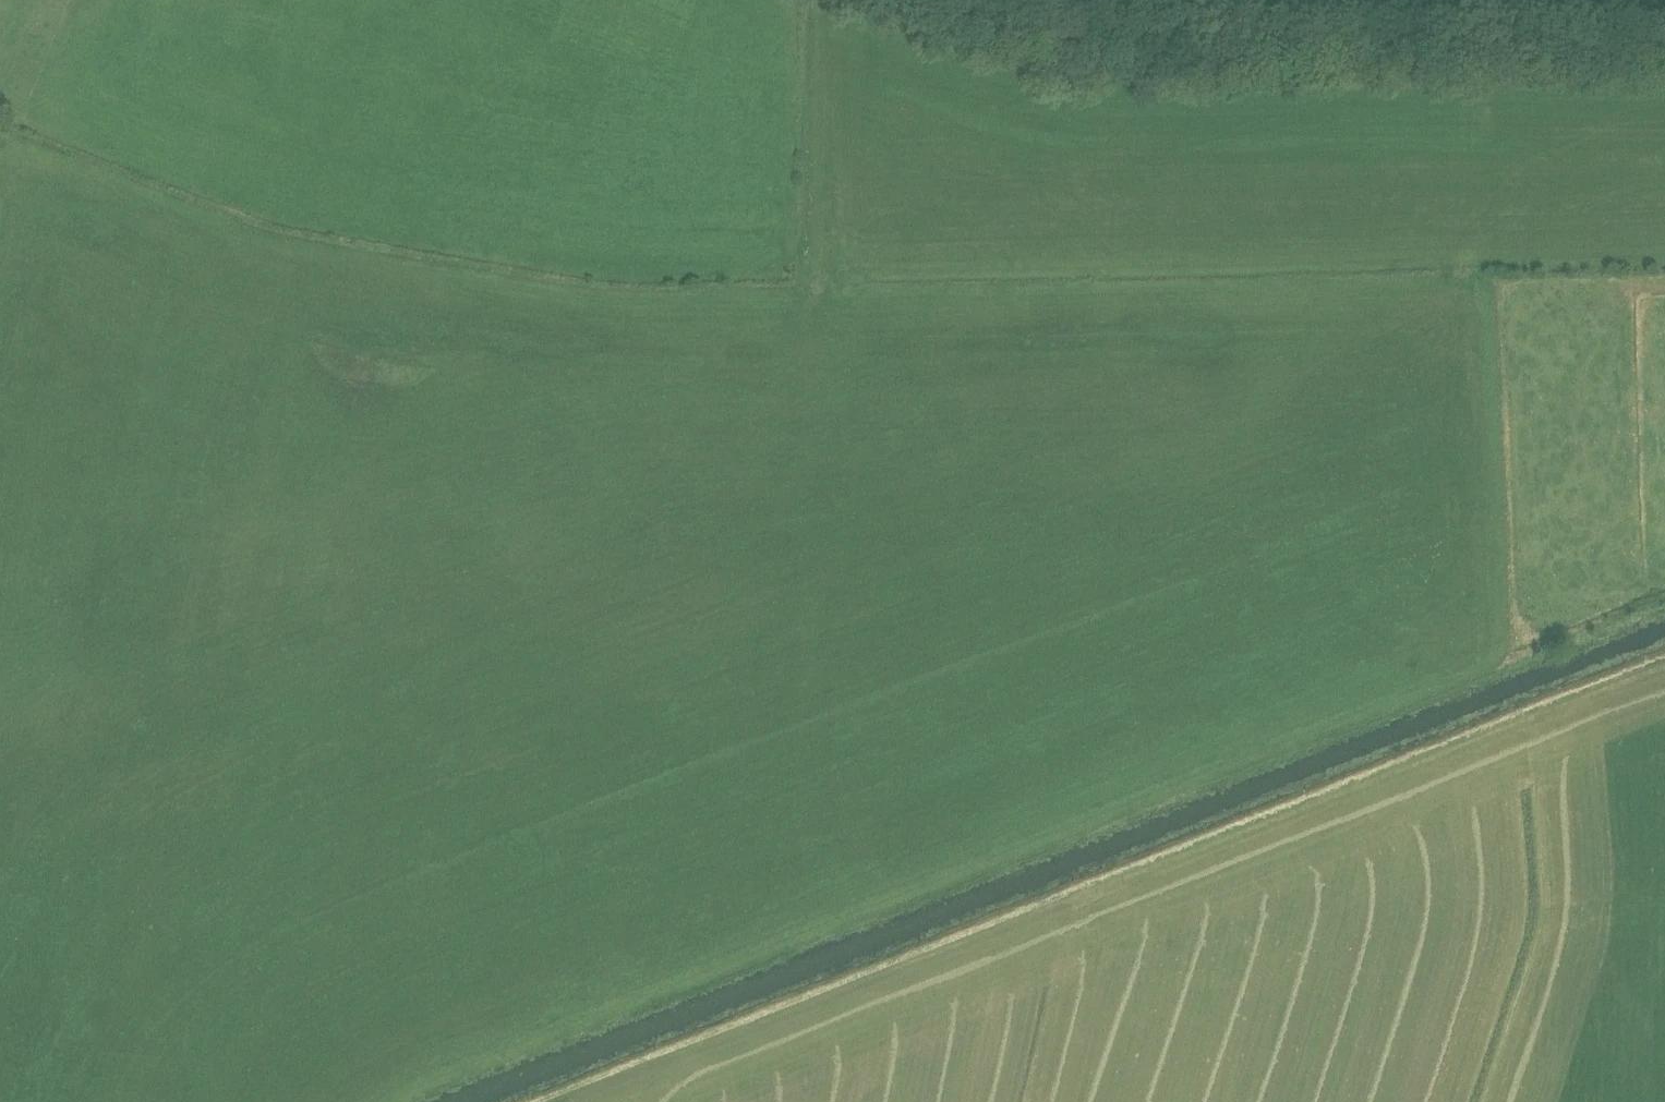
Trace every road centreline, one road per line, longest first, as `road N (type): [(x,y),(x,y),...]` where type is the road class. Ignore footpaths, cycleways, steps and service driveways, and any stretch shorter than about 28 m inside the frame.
road 1 (unclassified): [(1664,47),(1092,34),(958,0)]

